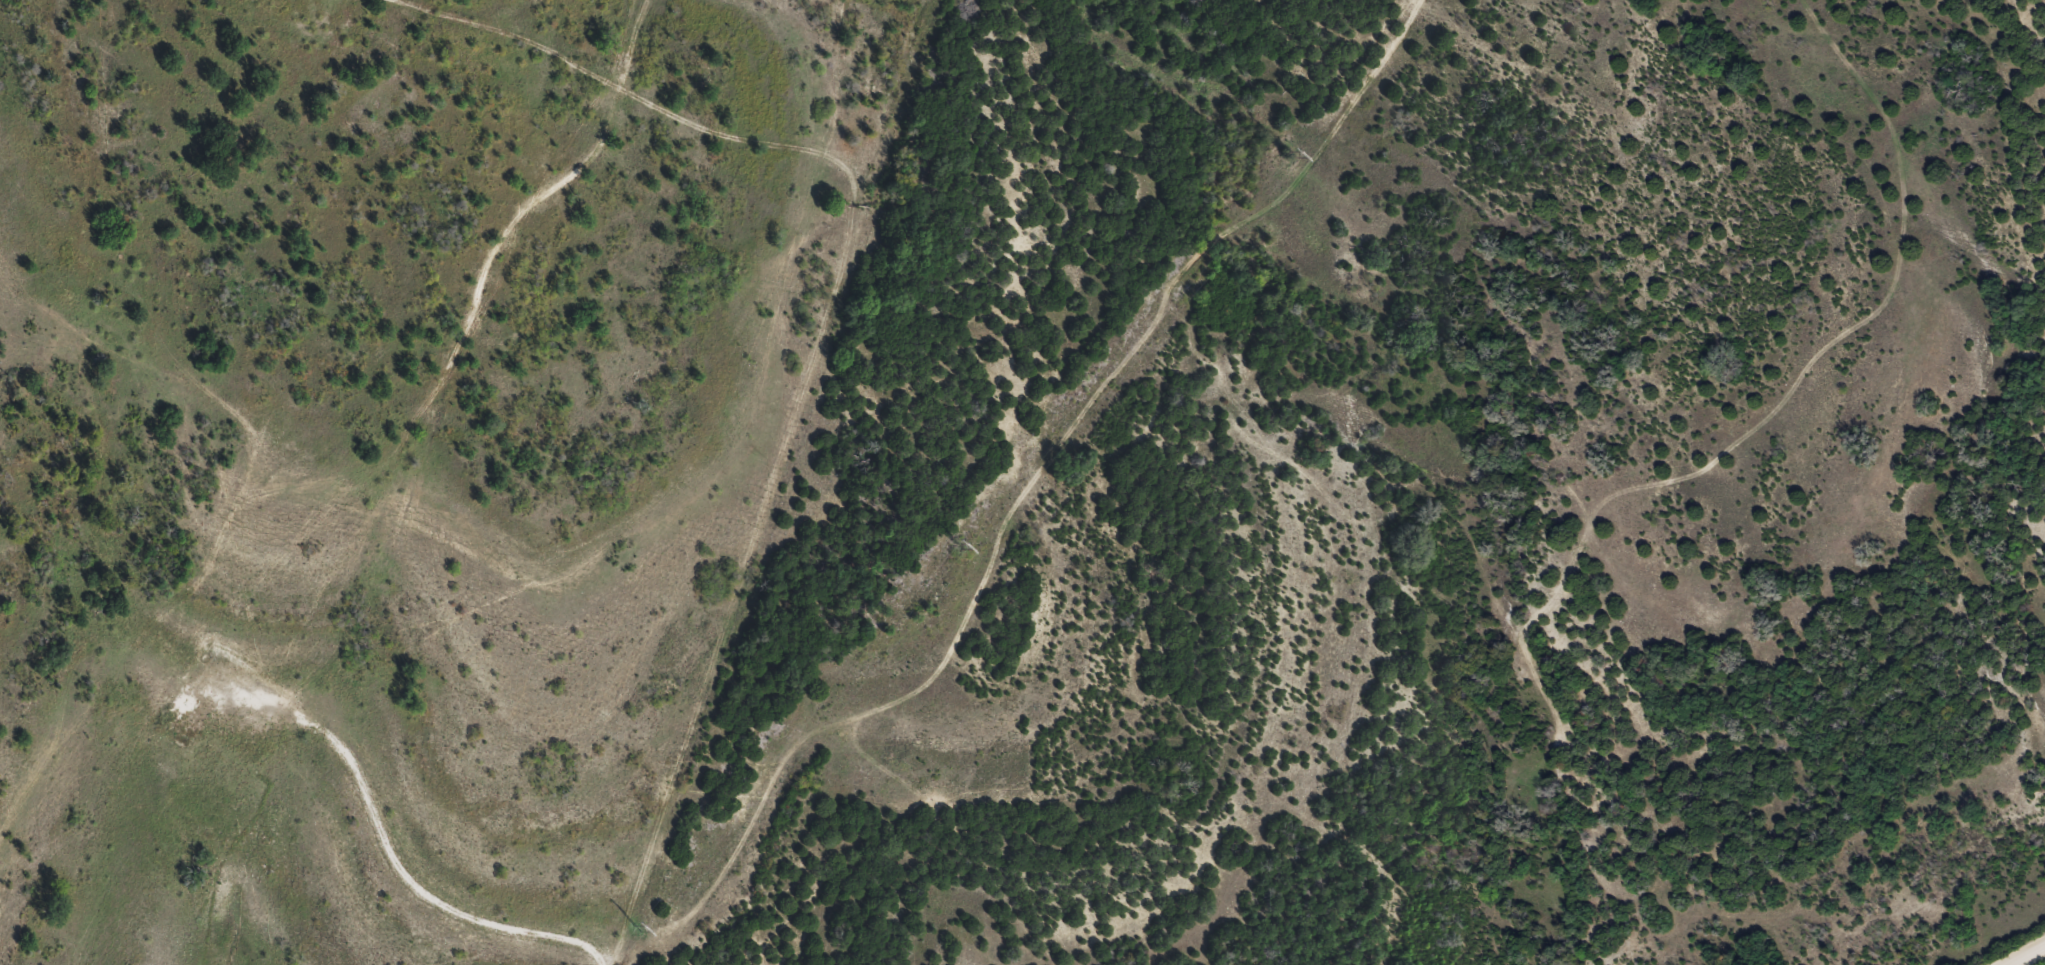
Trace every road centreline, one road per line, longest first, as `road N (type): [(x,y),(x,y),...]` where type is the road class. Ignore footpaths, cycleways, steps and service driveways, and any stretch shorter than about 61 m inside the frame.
road 1 (track): [(52,964),(279,675),(374,384),(569,88),(597,0)]

